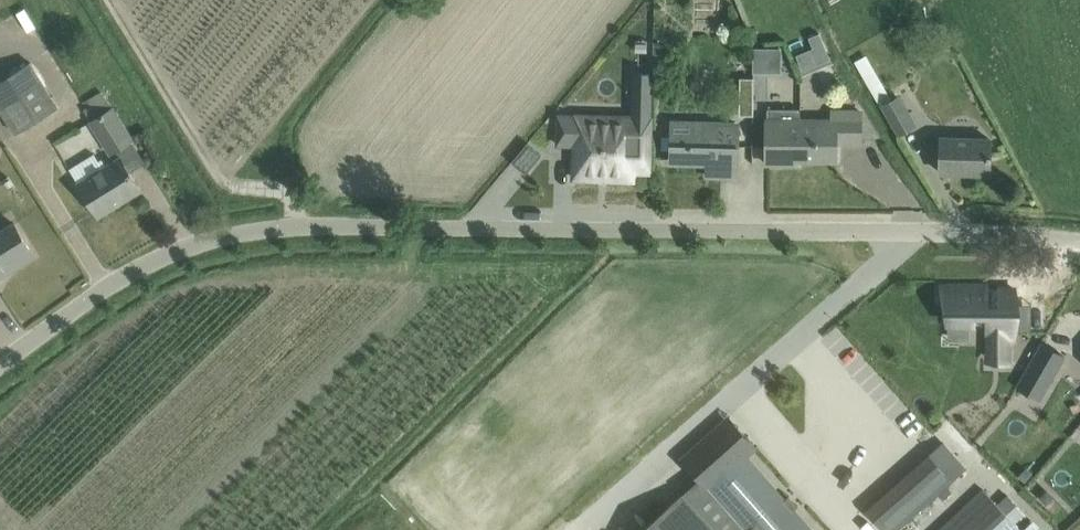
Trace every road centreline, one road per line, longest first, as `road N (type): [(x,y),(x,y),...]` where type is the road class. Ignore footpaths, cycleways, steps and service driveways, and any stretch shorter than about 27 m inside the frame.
road 1 (unclassified): [(0,365),(148,265),(246,233),(759,229)]
road 2 (residential): [(1079,241),(759,229)]

